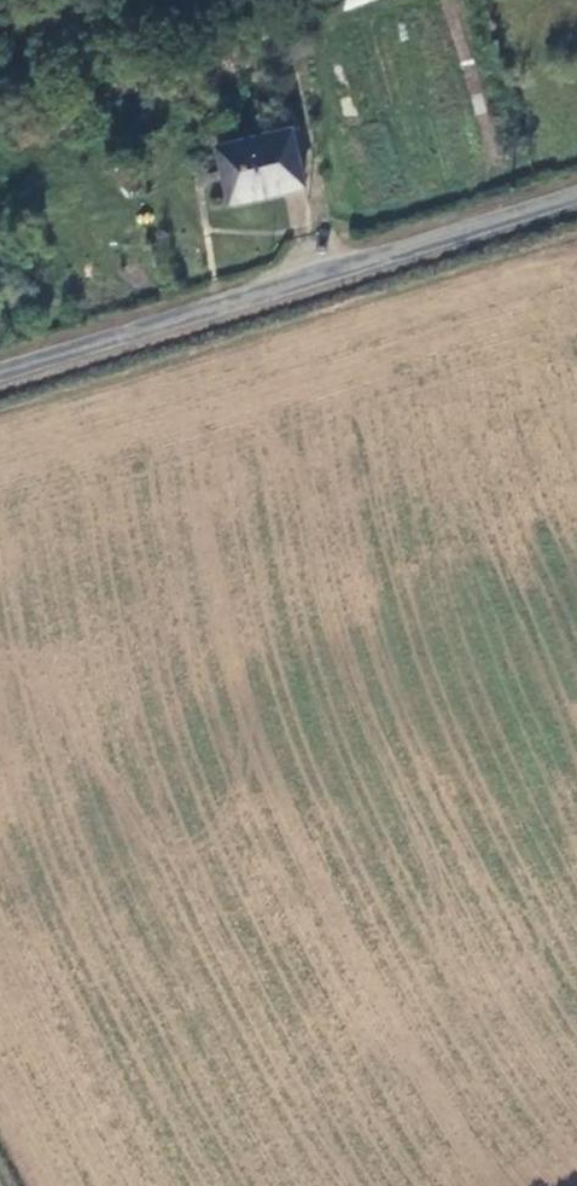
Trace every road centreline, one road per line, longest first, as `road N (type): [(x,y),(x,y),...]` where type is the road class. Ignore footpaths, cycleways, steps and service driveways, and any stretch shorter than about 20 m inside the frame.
road 1 (unclassified): [(576,201),(0,380)]

